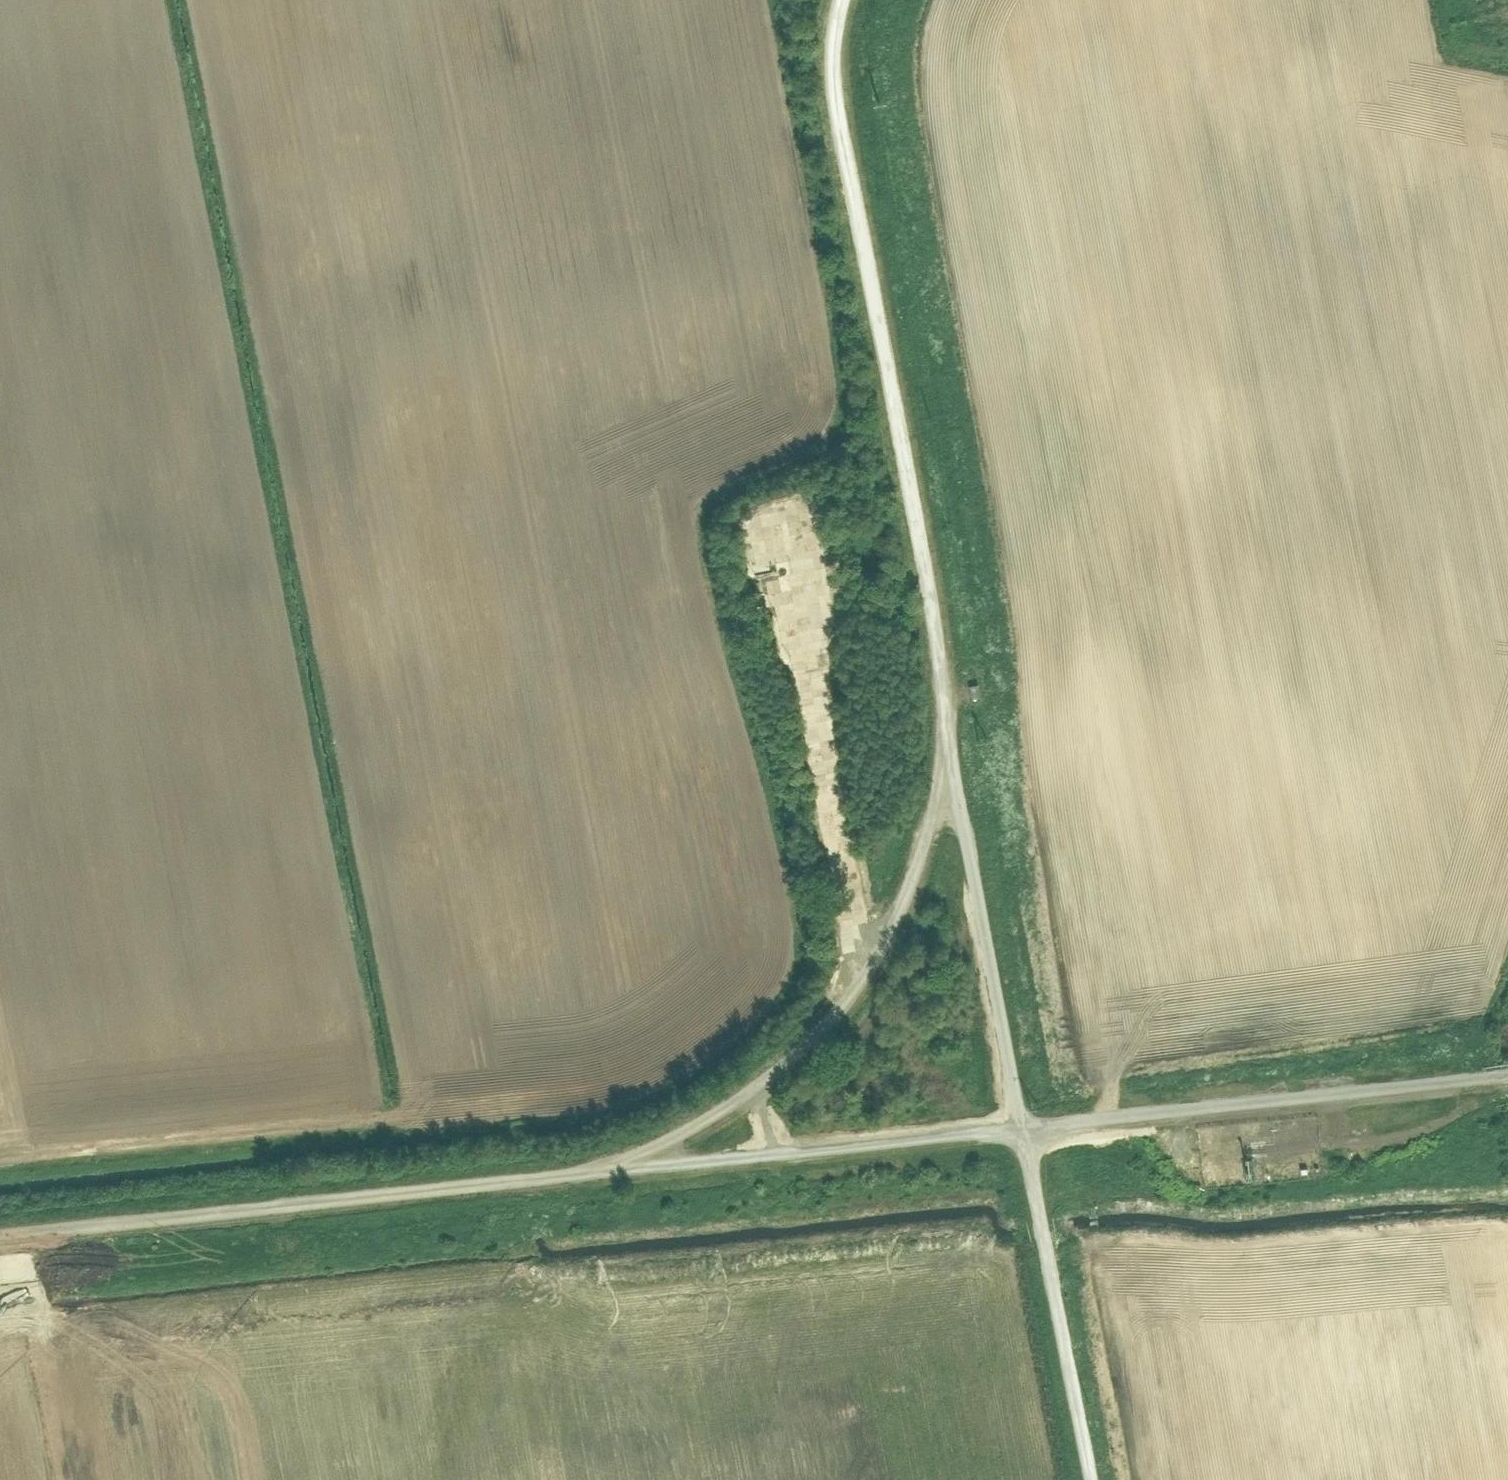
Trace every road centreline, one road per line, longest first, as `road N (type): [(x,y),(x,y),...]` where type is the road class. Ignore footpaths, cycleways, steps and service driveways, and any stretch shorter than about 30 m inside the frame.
road 1 (unclassified): [(845,0),(836,88),(944,709),(944,777),(913,879),(849,1000),(744,1097),(608,1173),(0,1236)]
road 2 (track): [(608,1173),(1507,1072)]
road 3 (track): [(944,777),(962,830),(1089,1479)]
road 4 (track): [(849,1000),(855,932),(785,575)]
road 5 (track): [(1507,1084),(1404,1135),(1254,1154)]

